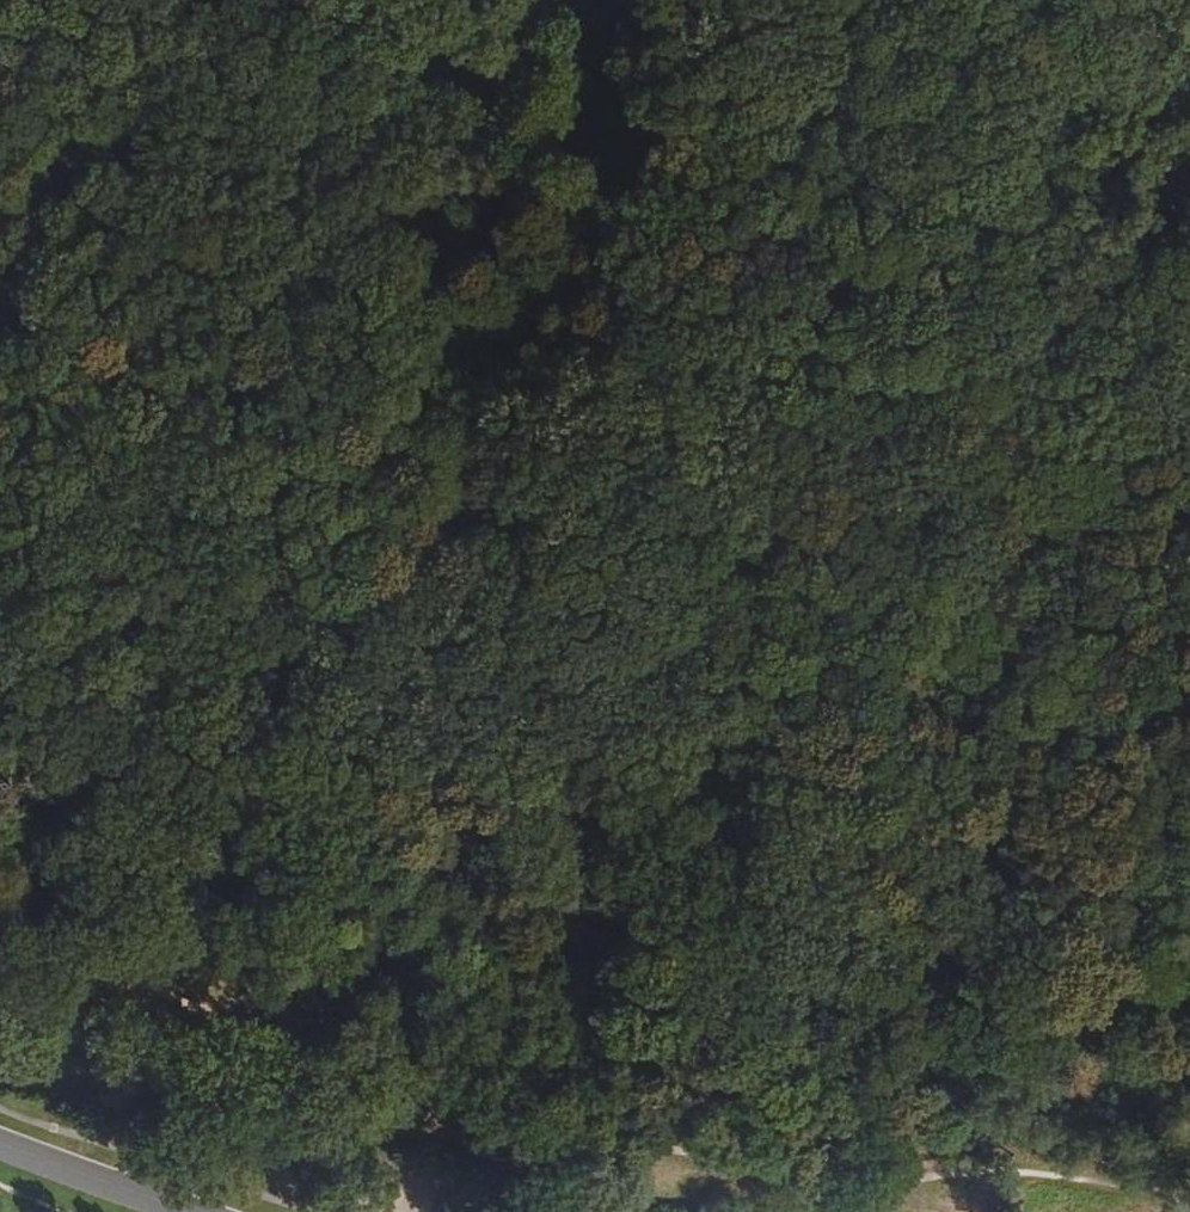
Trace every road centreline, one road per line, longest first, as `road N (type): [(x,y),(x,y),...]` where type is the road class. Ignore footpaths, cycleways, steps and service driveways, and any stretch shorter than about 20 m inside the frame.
road 1 (track): [(0,655),(9,627),(46,0)]
road 2 (tertiary): [(0,1149),(180,1211)]

